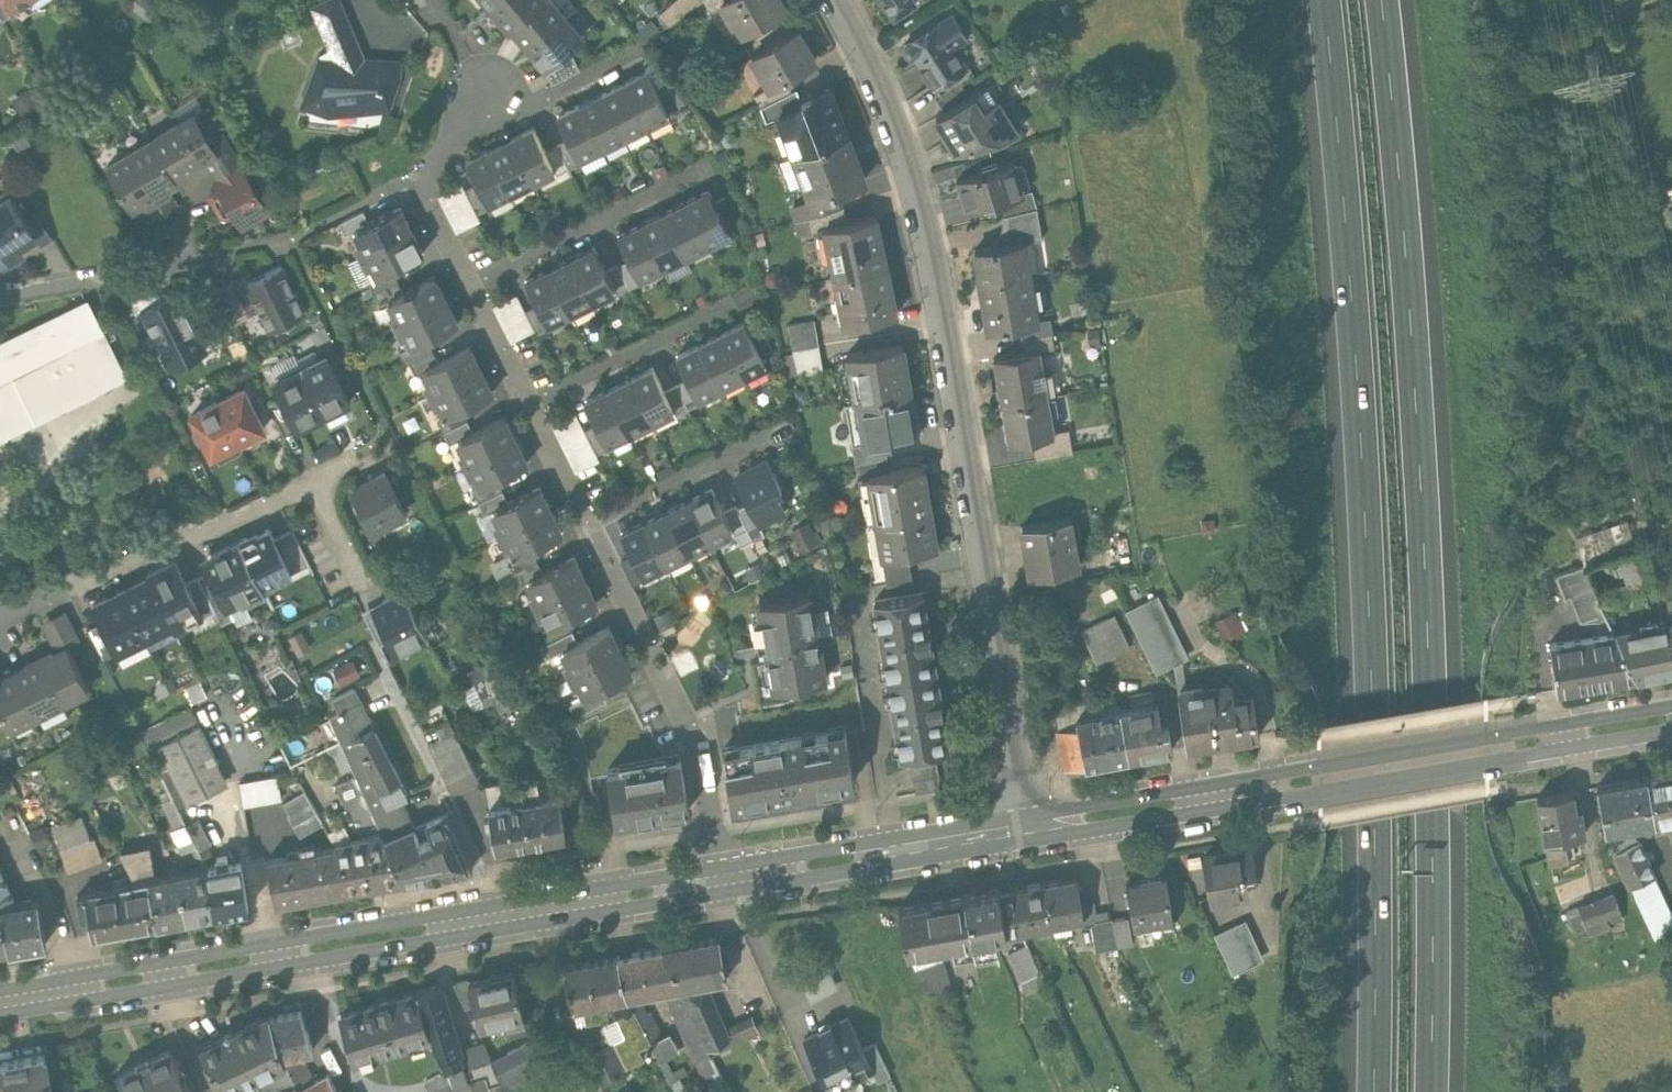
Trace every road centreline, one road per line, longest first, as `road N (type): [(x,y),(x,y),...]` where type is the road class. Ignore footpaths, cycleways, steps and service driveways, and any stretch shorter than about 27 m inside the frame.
road 1 (motorway): [(1317,0),(1353,328),(1374,865),(1370,1091)]
road 2 (motorway): [(1428,1091),(1433,870),(1414,317),(1379,0)]
road 3 (residential): [(1035,825),(926,201),(871,62),(837,0)]
road 4 (secondary): [(0,1002),(721,880)]
road 5 (secondary): [(1035,825),(1671,717)]
road 6 (residential): [(639,51),(531,101),(485,97),(452,144),(416,176),(468,284)]
road 7 (residential): [(588,522),(687,719),(721,880)]
road 8 (residential): [(0,614),(313,487)]
road 9 (secondary): [(721,880),(1035,825)]
road 10 (residential): [(468,284),(706,167)]
road 11 (residential): [(529,406),(740,299)]
road 12 (residential): [(0,297),(222,260)]
road 13 (residential): [(766,437),(588,522)]
road 14 (residential): [(468,284),(529,406)]
road 15 (residential): [(529,406),(588,522)]

